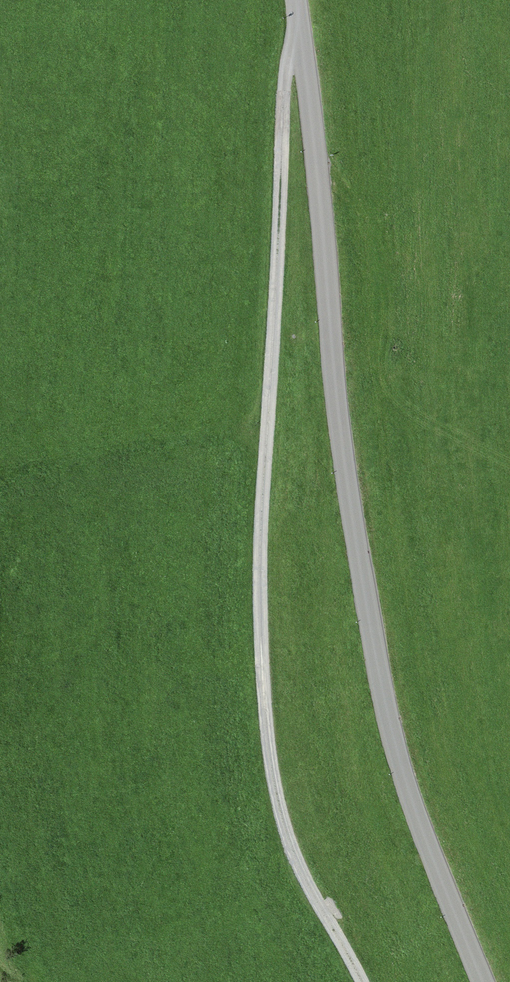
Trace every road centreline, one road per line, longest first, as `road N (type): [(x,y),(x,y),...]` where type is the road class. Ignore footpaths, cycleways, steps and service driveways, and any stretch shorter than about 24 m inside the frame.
road 1 (unclassified): [(300,27),(284,68),(260,590),(265,698),(278,797),(298,867),(361,981)]
road 2 (tertiary): [(483,981),(417,820),(383,692),(350,506),(300,27)]

